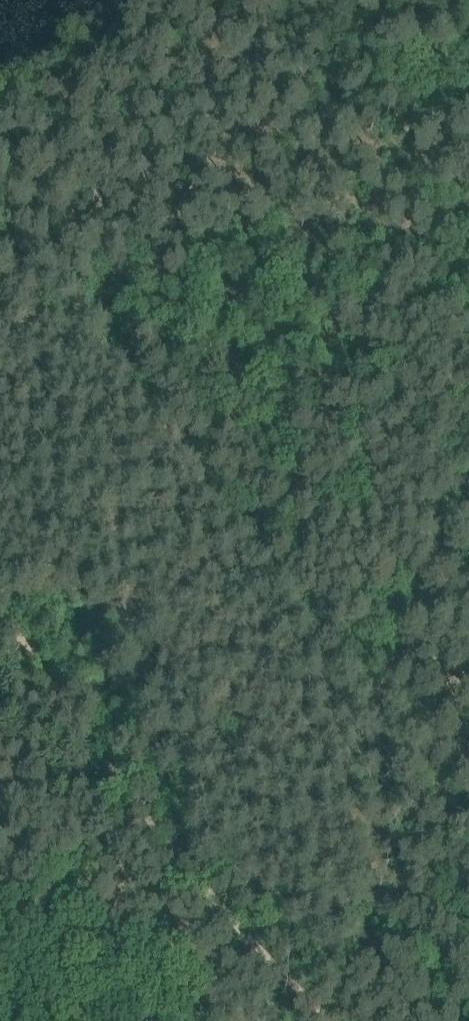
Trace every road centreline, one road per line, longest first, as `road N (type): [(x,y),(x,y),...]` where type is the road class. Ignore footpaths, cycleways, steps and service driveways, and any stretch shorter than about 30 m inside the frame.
road 1 (track): [(328,1020),(201,886),(0,605)]

